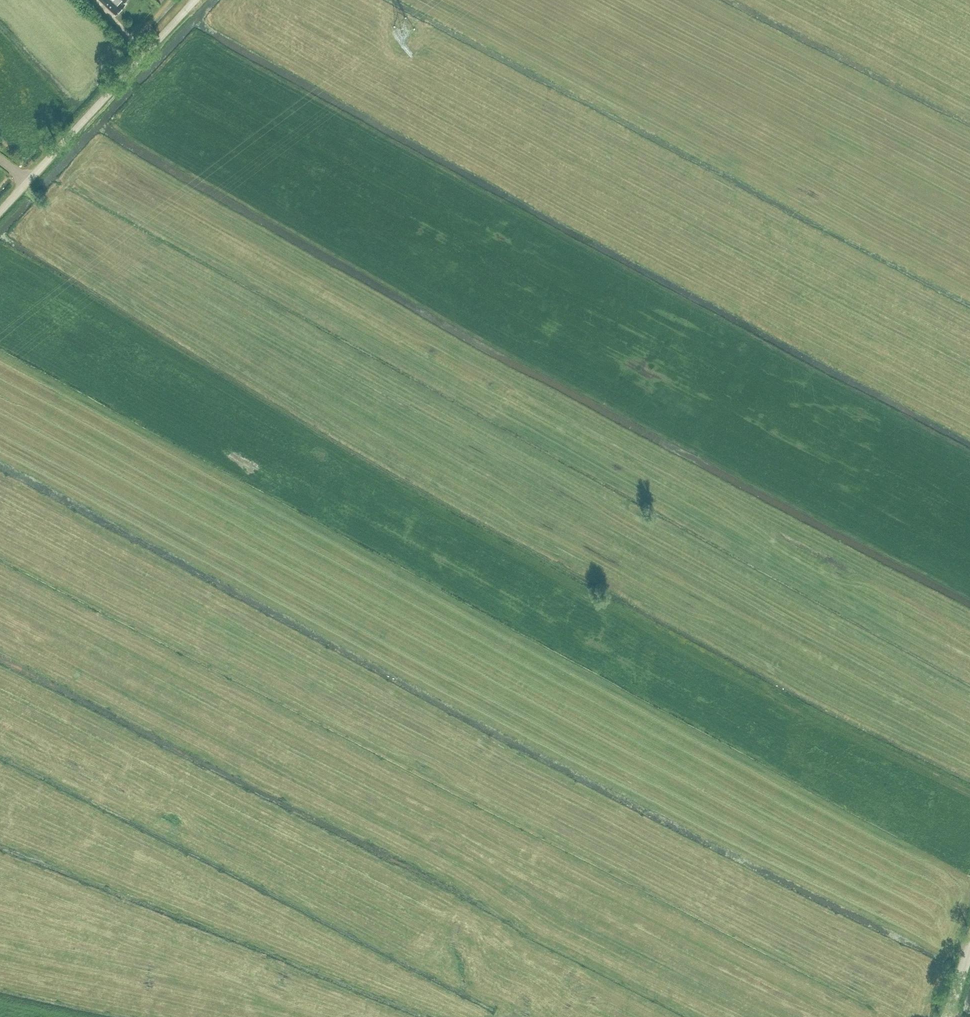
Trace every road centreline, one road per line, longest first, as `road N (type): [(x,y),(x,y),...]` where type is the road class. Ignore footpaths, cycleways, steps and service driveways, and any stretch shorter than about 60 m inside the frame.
road 1 (unclassified): [(0,210),(193,0)]

